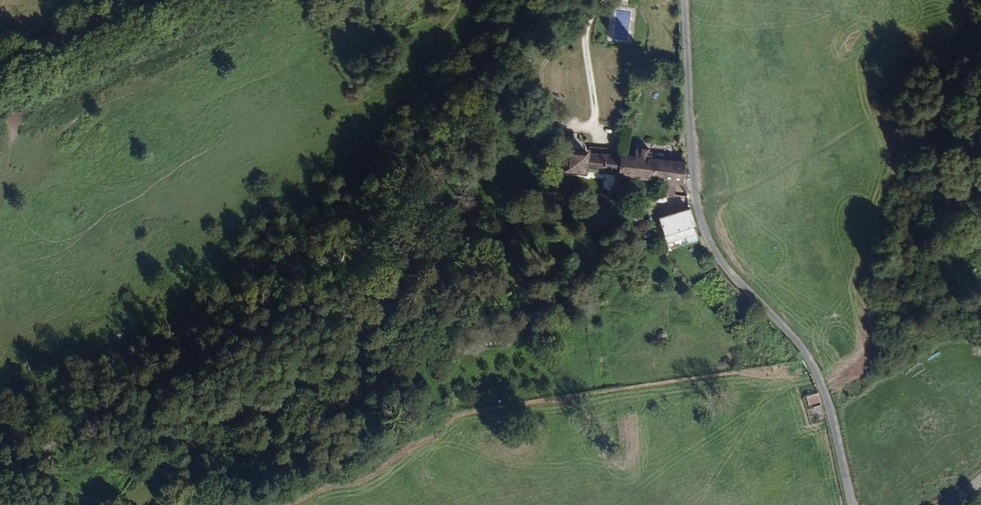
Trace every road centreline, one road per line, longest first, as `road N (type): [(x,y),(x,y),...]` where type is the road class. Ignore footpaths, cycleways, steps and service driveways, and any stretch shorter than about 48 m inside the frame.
road 1 (residential): [(680,0),(694,201),(708,243),(809,360),(853,504)]
road 2 (primary): [(0,79),(176,0)]

